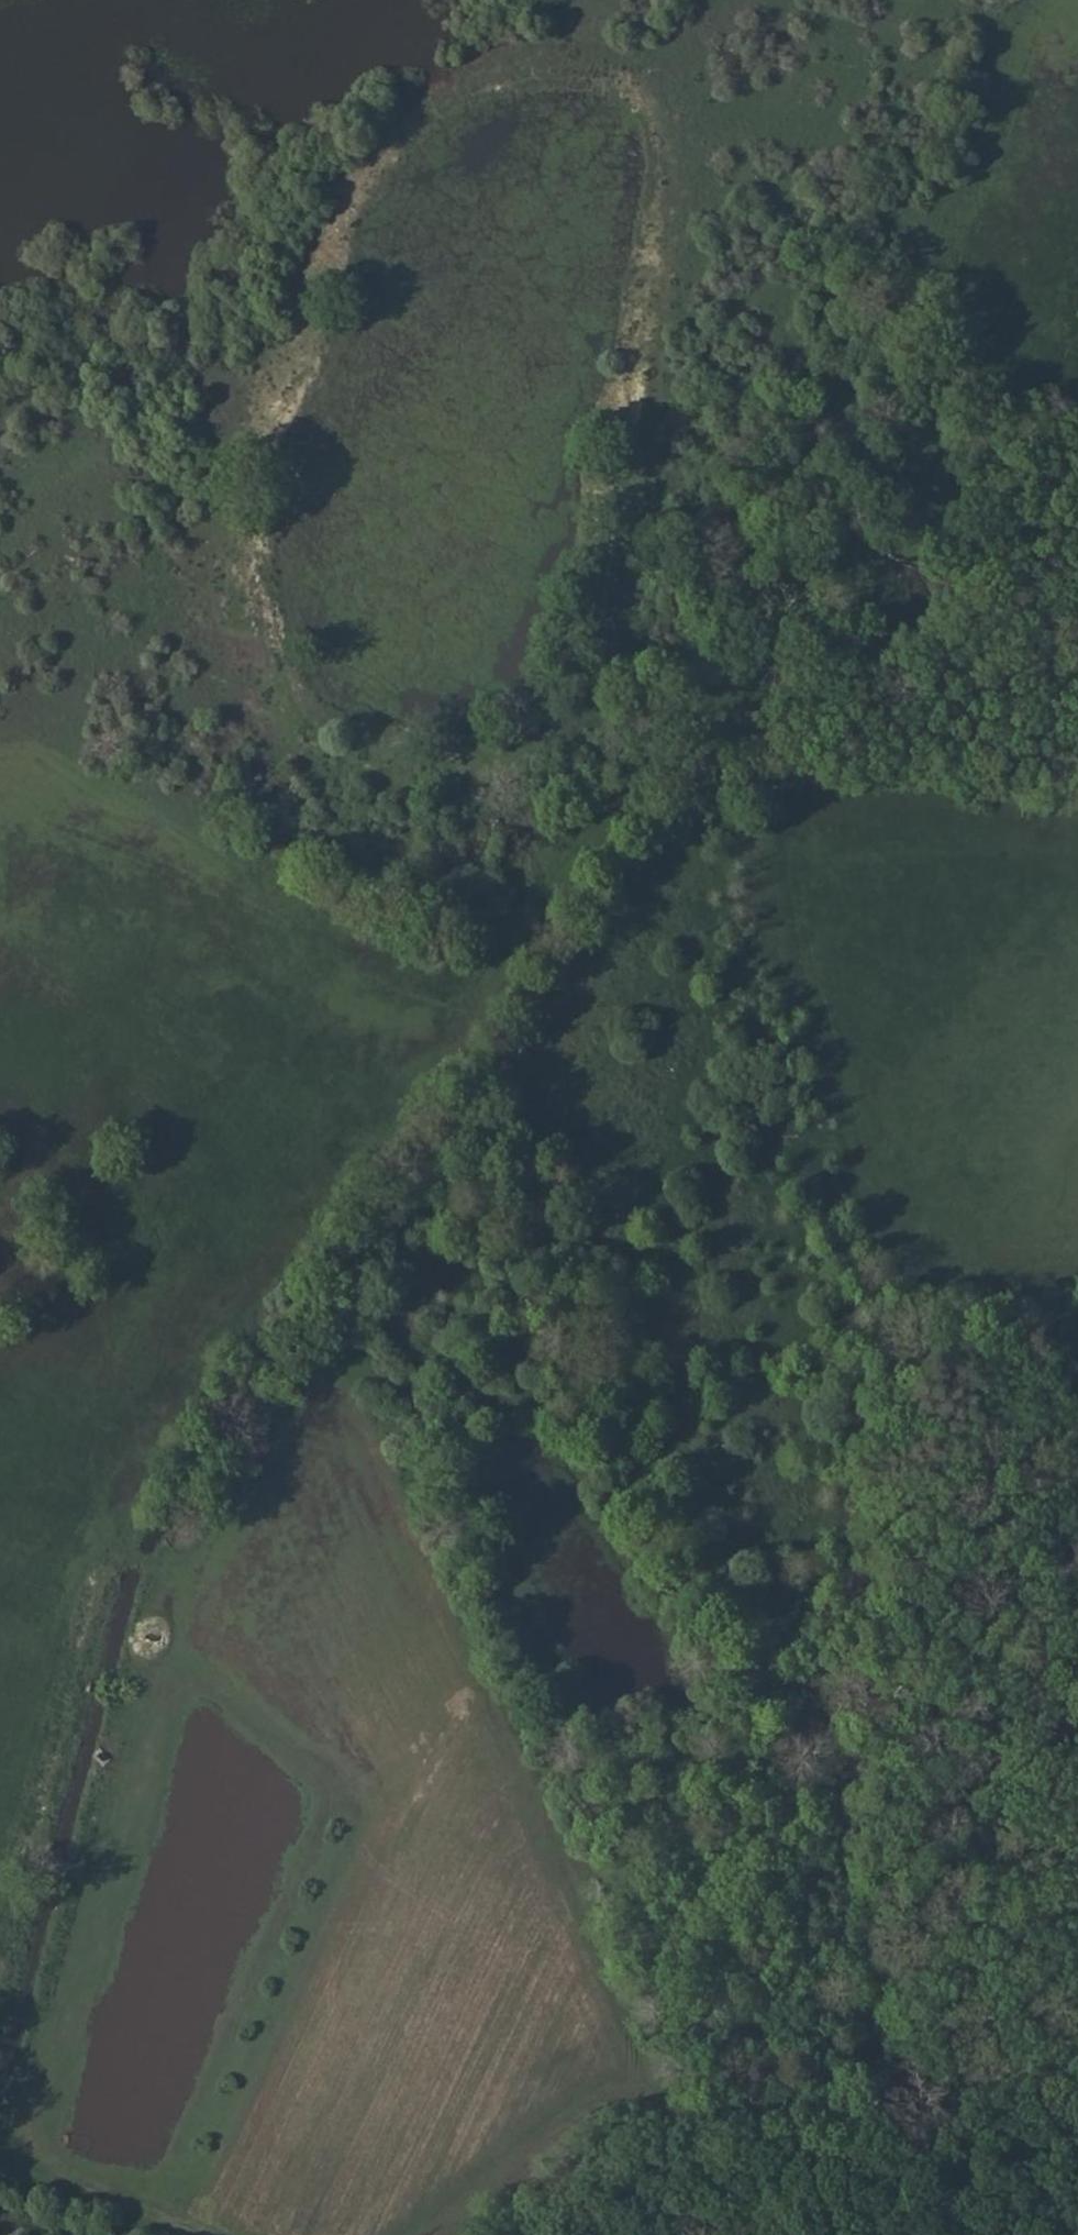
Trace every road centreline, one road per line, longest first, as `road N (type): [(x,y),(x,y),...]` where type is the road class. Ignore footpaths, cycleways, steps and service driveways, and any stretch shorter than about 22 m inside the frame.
road 1 (track): [(1077,2063),(963,2081),(876,2080),(677,2128),(622,2118),(435,2234)]

